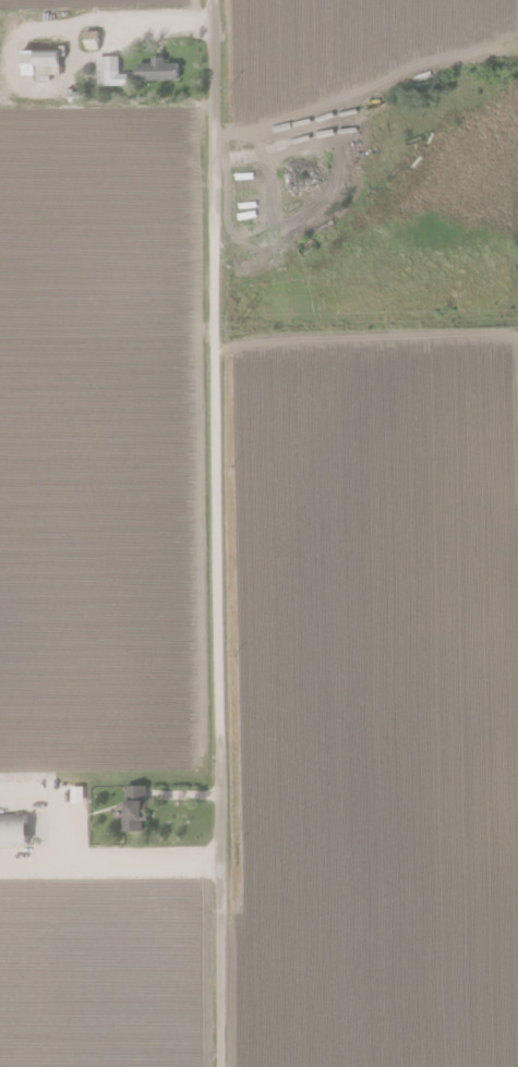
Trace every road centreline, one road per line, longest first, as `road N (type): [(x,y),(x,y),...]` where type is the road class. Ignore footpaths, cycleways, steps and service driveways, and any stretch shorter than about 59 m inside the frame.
road 1 (residential): [(214,0),(227,1066)]

